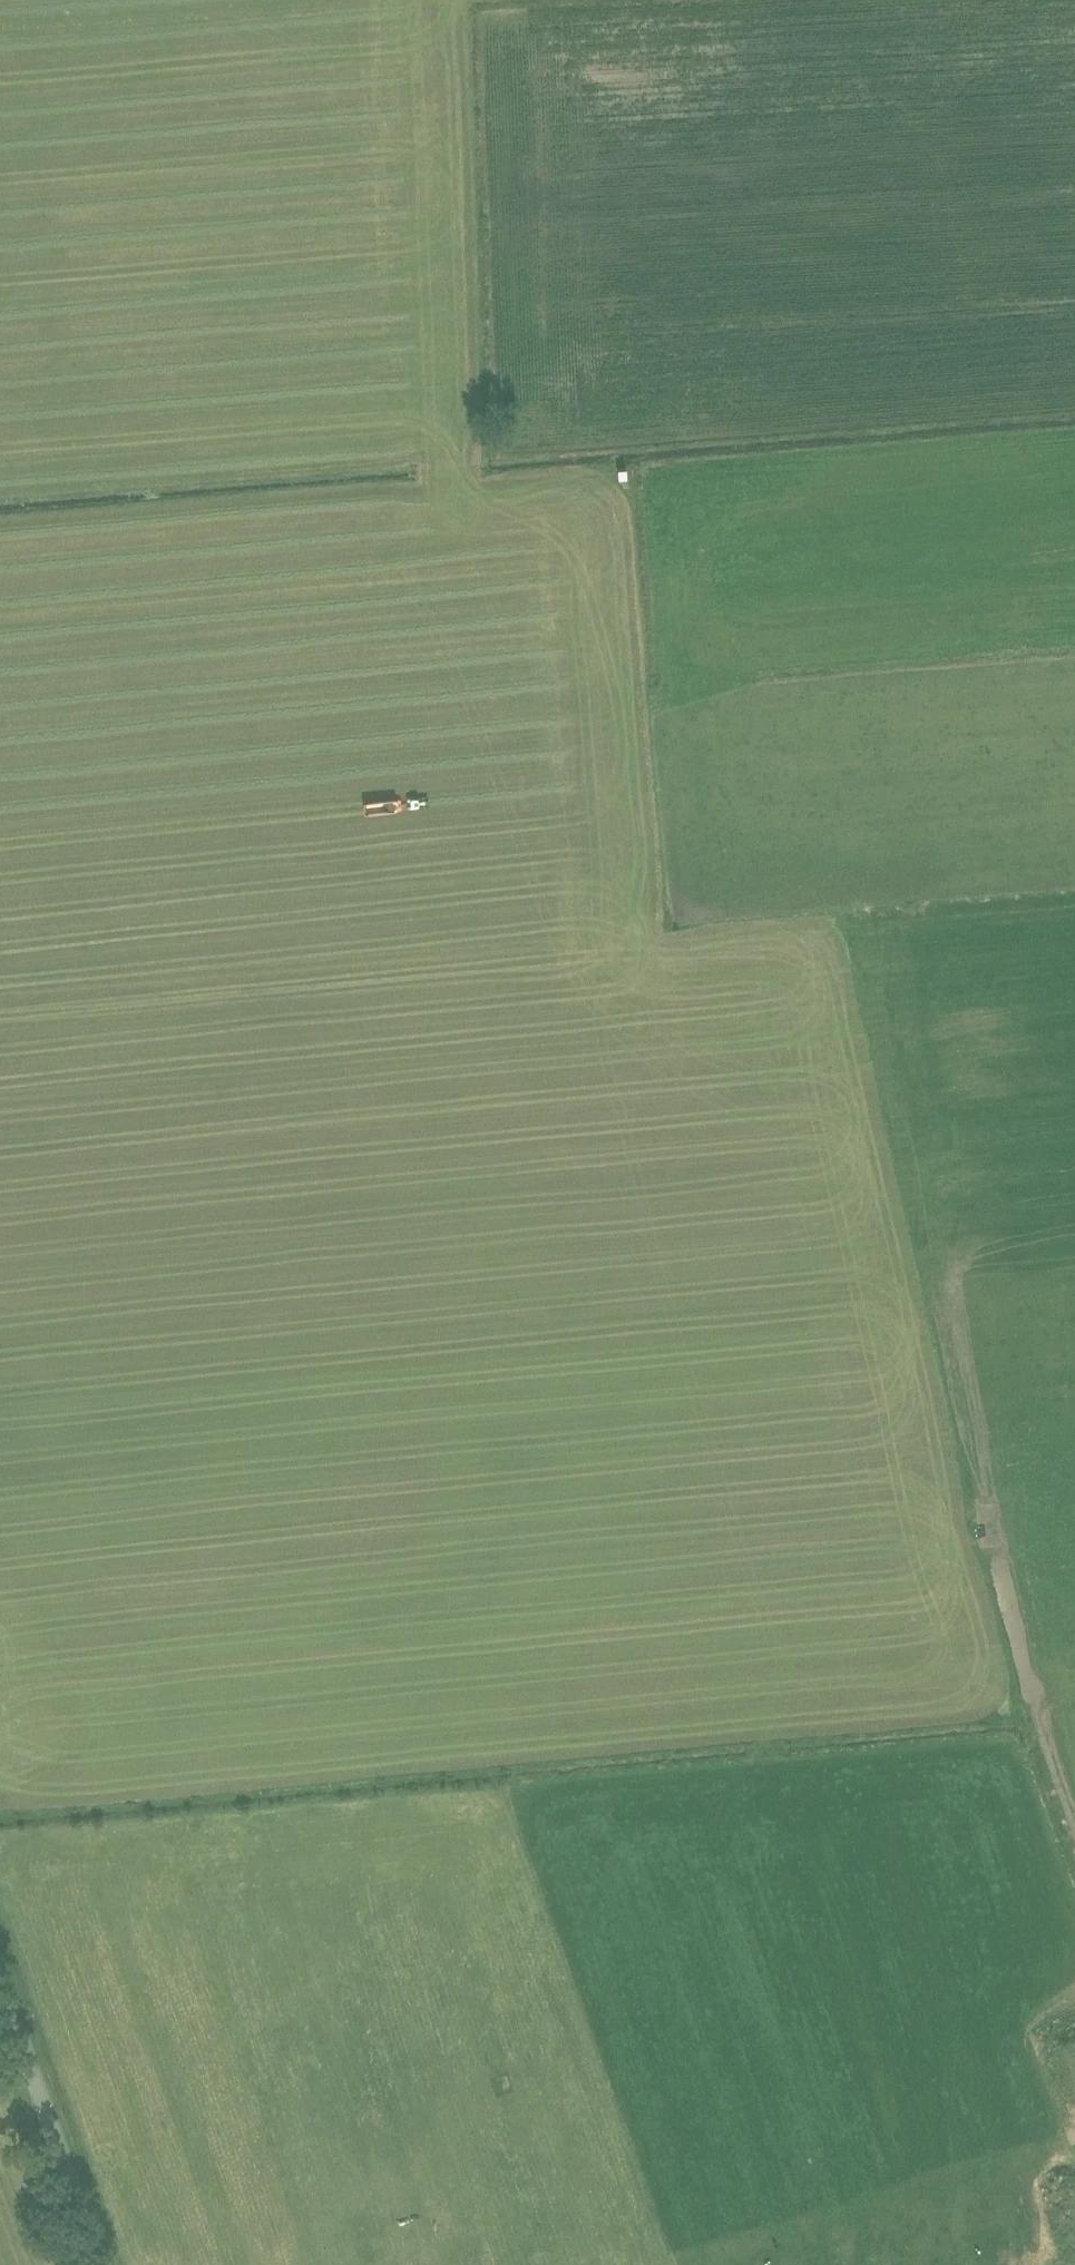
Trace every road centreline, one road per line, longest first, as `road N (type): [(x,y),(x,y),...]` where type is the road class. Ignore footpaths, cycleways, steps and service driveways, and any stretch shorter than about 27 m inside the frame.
road 1 (unclassified): [(101,2264),(0,1979)]

